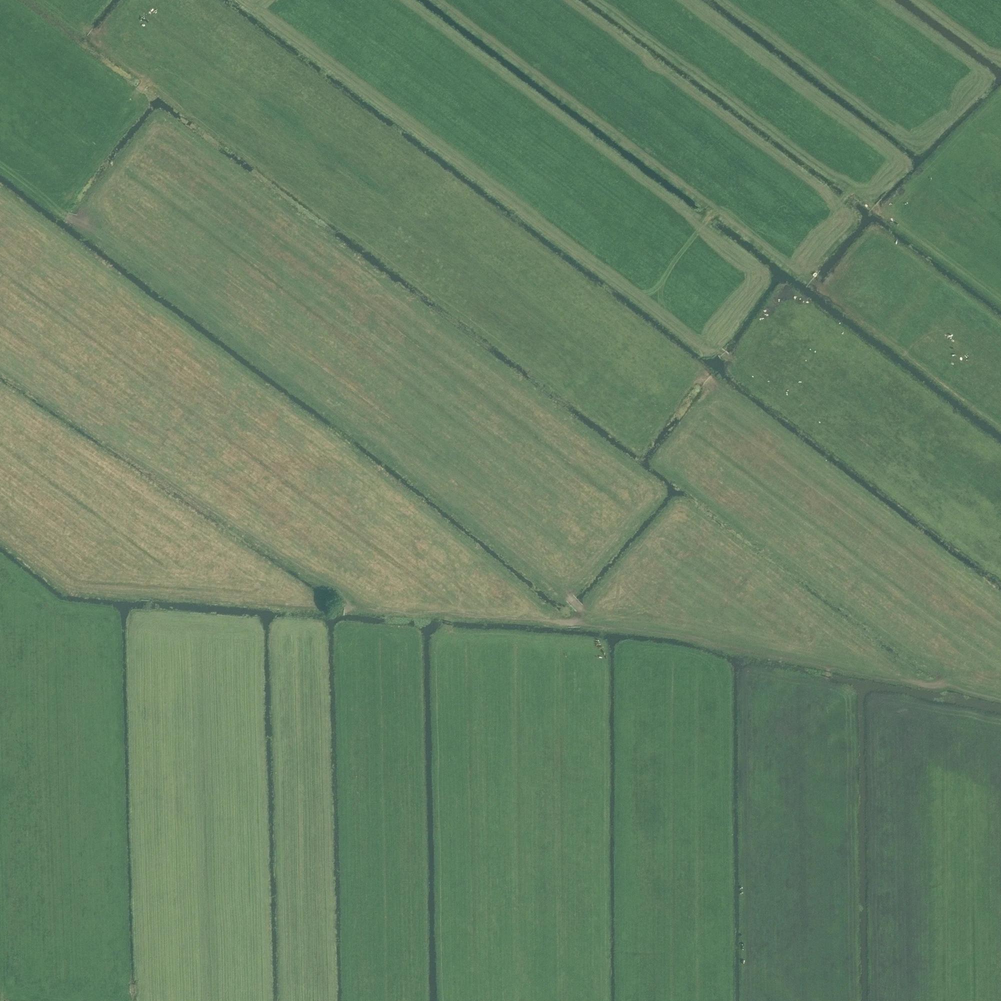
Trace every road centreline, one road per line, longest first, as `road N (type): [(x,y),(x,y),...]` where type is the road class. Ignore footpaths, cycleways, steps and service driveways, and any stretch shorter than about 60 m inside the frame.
road 1 (track): [(105,149),(154,76),(139,0)]

